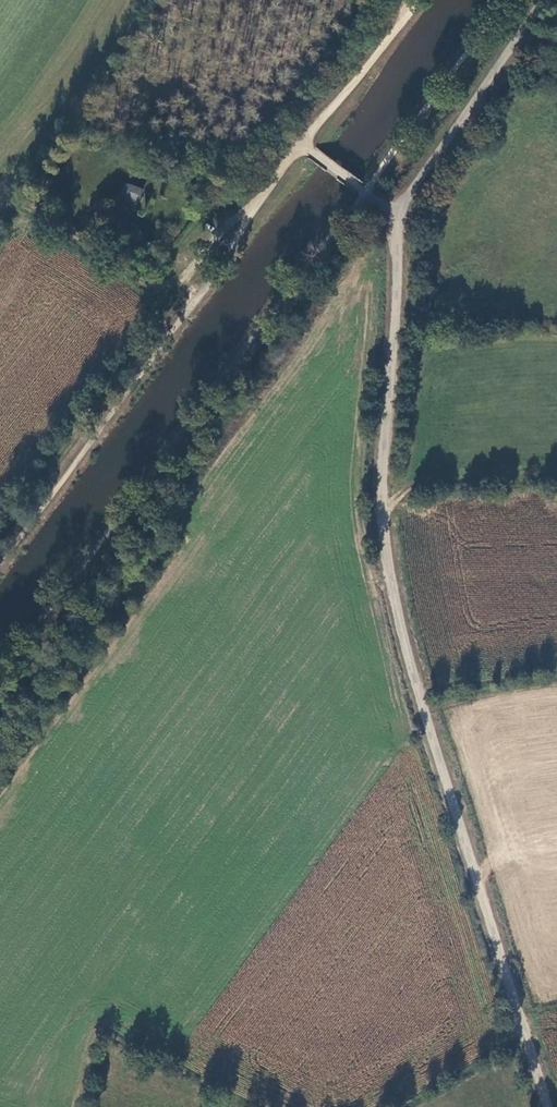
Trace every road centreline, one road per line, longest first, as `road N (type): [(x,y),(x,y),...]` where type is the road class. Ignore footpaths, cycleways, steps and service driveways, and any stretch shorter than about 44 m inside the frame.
road 1 (unclassified): [(366,193),(392,217),(397,244),(381,489),(387,566),(546,1106)]
road 2 (unclassified): [(0,680),(366,193)]
road 3 (track): [(269,193),(170,285),(137,280),(16,197)]
road 4 (track): [(392,217),(543,0)]

